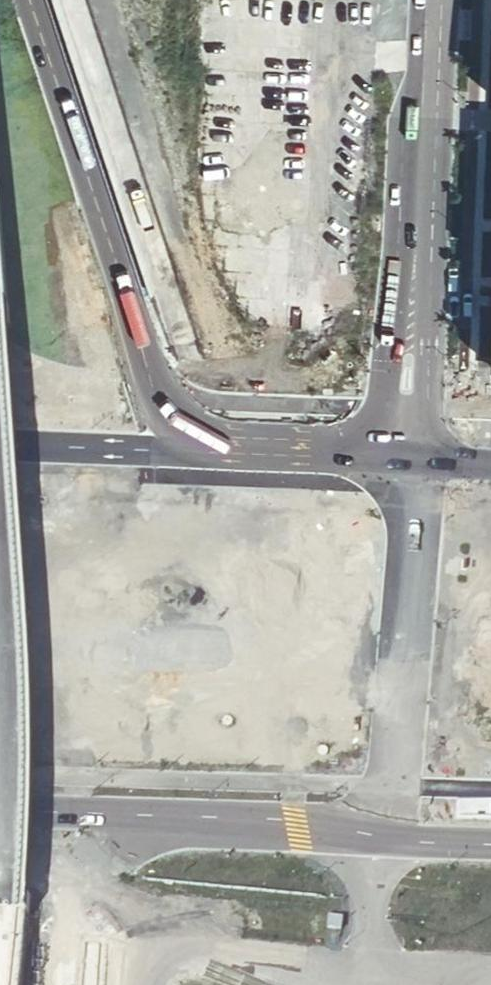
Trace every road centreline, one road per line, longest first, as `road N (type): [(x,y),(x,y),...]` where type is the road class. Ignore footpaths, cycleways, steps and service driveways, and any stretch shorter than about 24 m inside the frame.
road 1 (trunk): [(225,446),(162,398),(29,0)]
road 2 (secondary): [(433,0),(407,454)]
road 3 (secondary): [(407,454),(390,839)]
road 4 (secondary): [(74,813),(390,839)]
road 5 (secondary): [(225,446),(0,446)]
road 6 (secondary): [(407,454),(225,446)]
road 7 (trunk): [(58,984),(74,813)]

